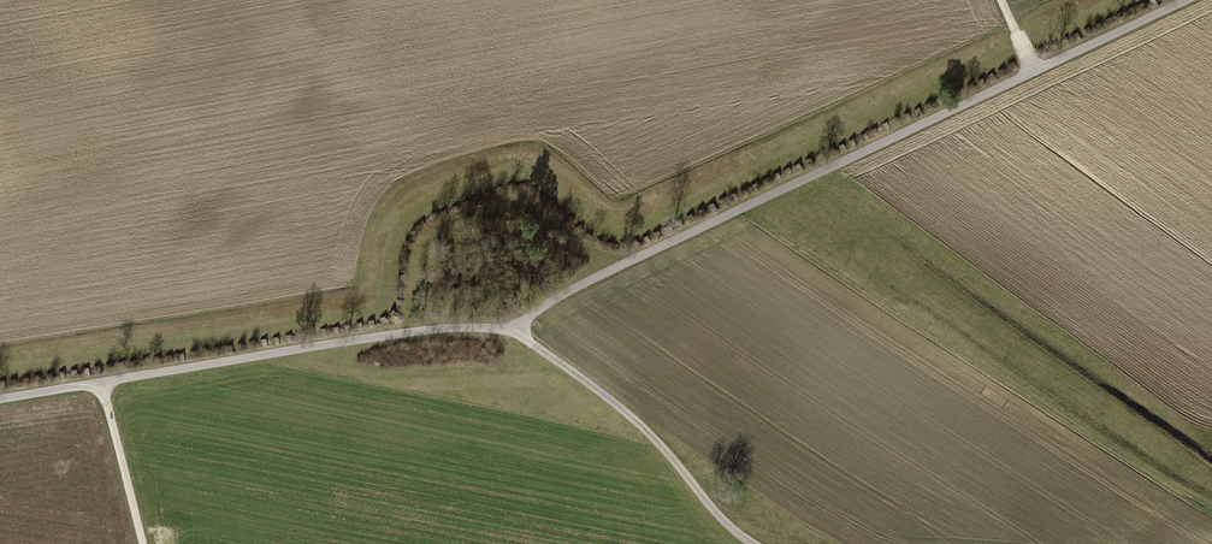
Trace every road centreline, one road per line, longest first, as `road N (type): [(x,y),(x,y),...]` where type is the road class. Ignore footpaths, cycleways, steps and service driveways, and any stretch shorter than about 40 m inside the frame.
road 1 (track): [(0,398),(507,324),(1186,0)]
road 2 (track): [(507,324),(645,427),(721,520),(752,543)]
road 3 (track): [(141,543),(99,381)]

